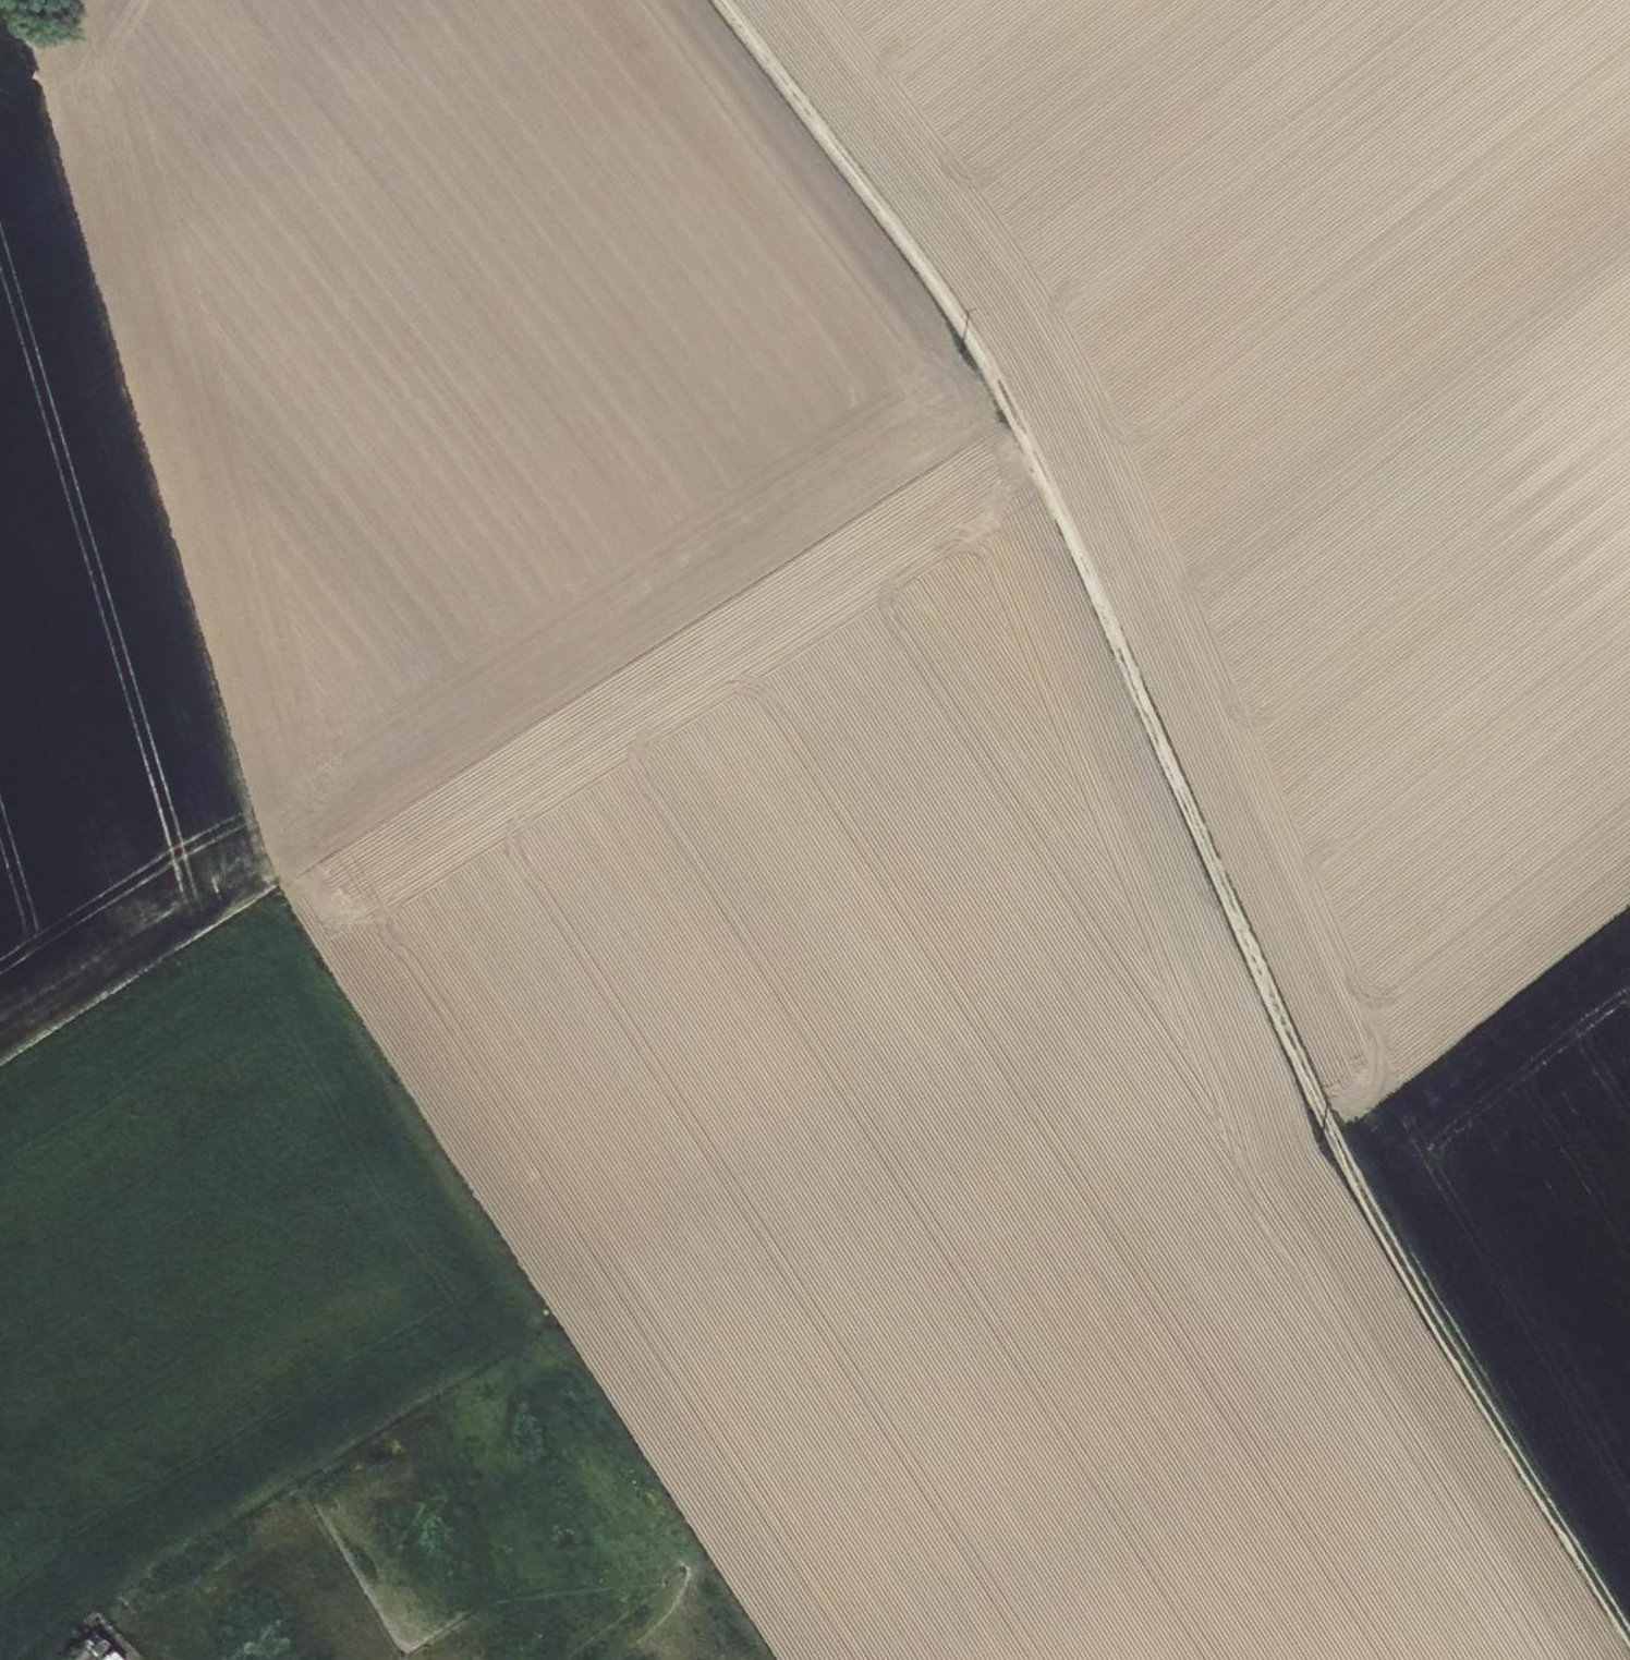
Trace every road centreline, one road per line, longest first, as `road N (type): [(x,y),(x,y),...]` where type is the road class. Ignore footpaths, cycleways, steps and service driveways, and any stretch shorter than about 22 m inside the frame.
road 1 (track): [(718,0),(975,340),(1367,1211),(1629,1646)]

